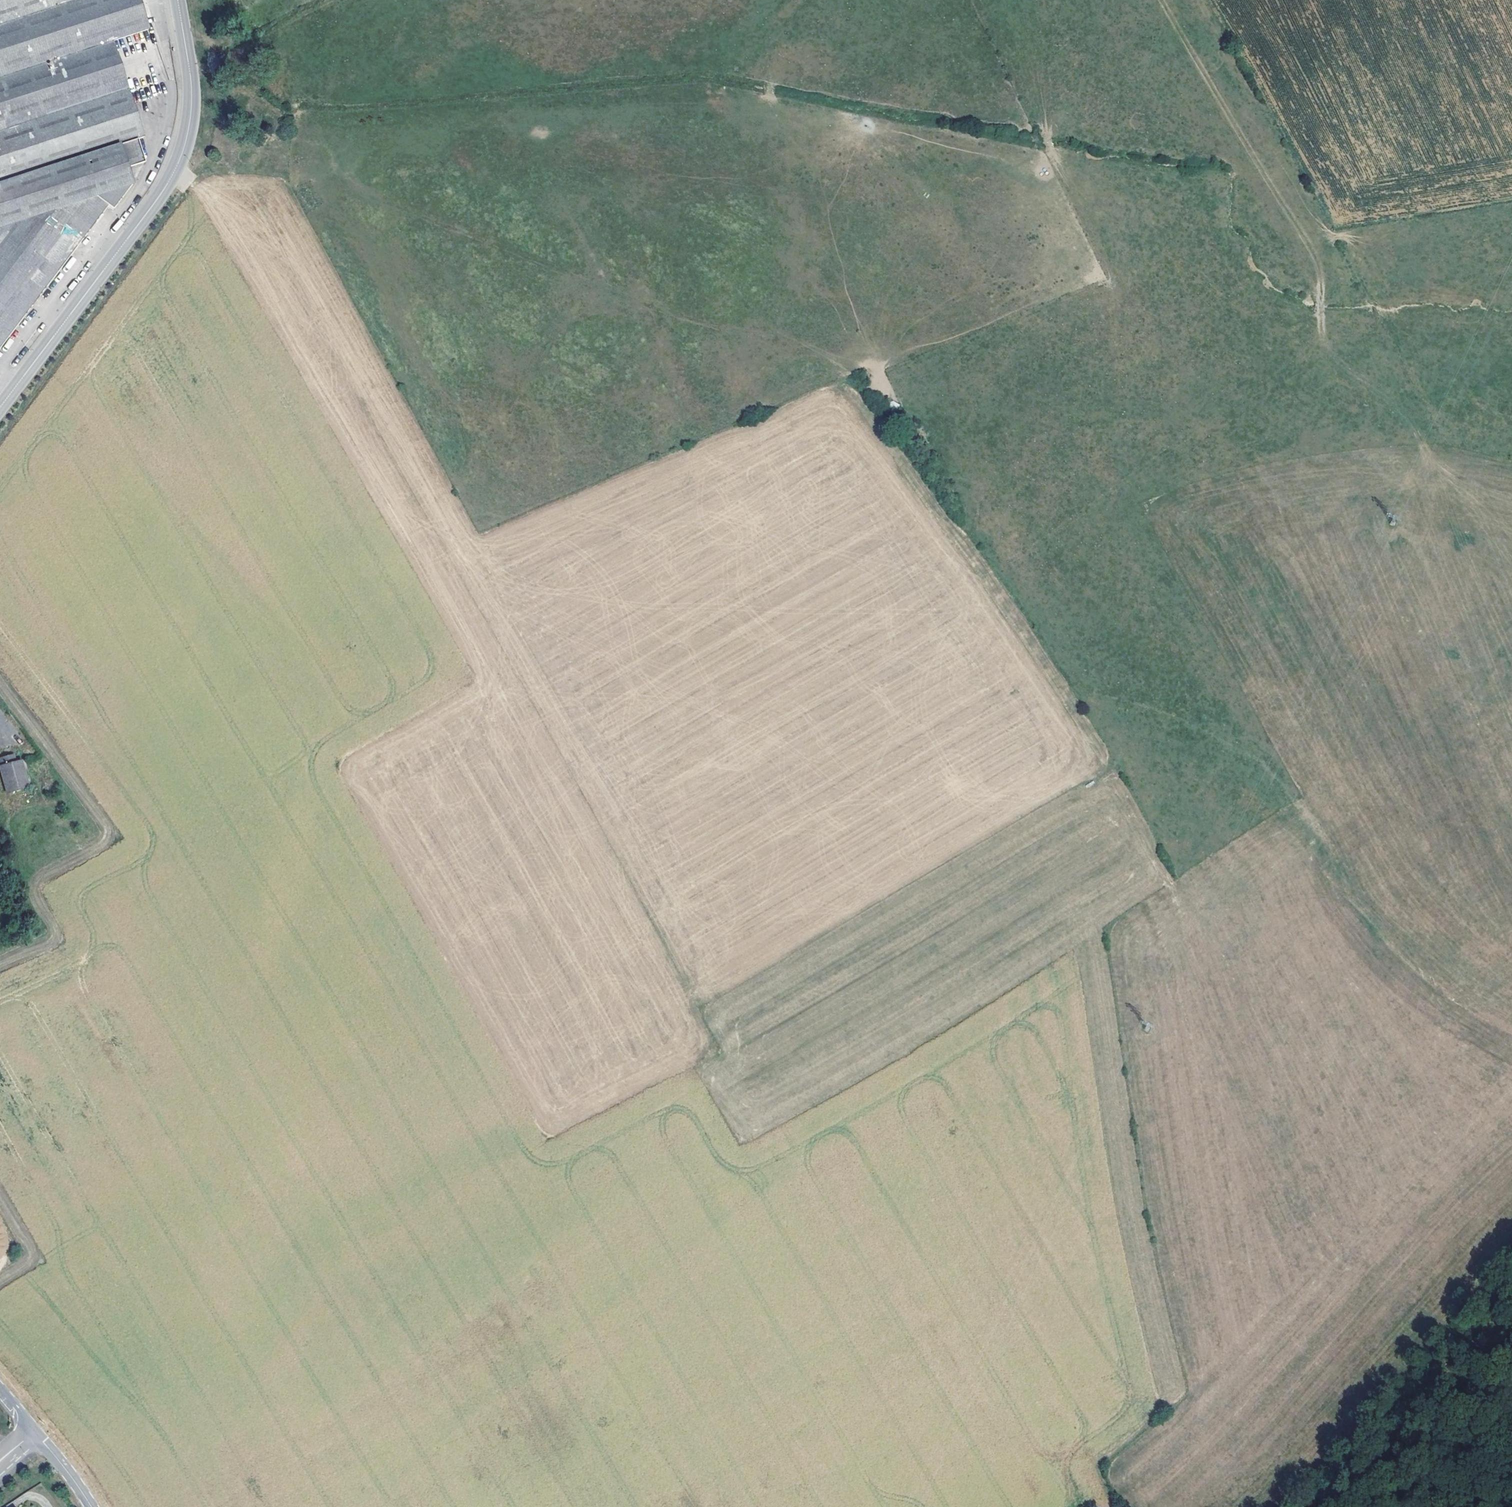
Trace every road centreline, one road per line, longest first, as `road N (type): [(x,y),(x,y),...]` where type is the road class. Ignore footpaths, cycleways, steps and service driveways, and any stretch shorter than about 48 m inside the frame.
road 1 (residential): [(178,0),(193,90),(181,165),(0,411)]

